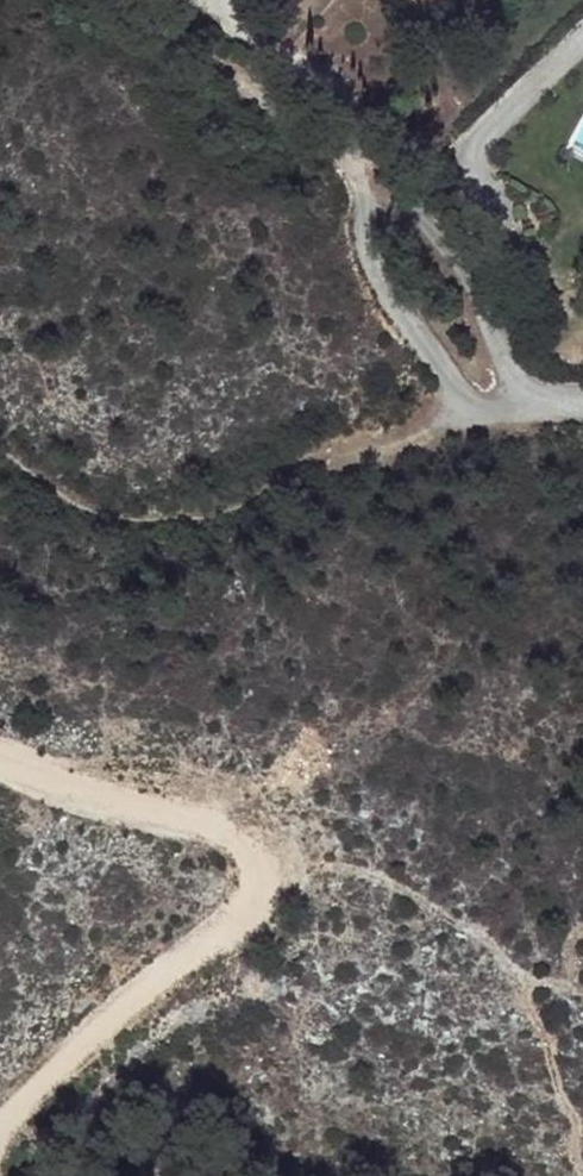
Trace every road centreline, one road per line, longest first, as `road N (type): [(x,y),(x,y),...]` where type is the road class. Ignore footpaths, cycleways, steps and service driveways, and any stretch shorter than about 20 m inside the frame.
road 1 (track): [(0,767),(128,813),(220,831),(245,857),(255,886),(231,931),(129,1002),(13,1113),(0,1143)]
road 2 (residential): [(372,175),(434,229),(542,407),(582,402)]

